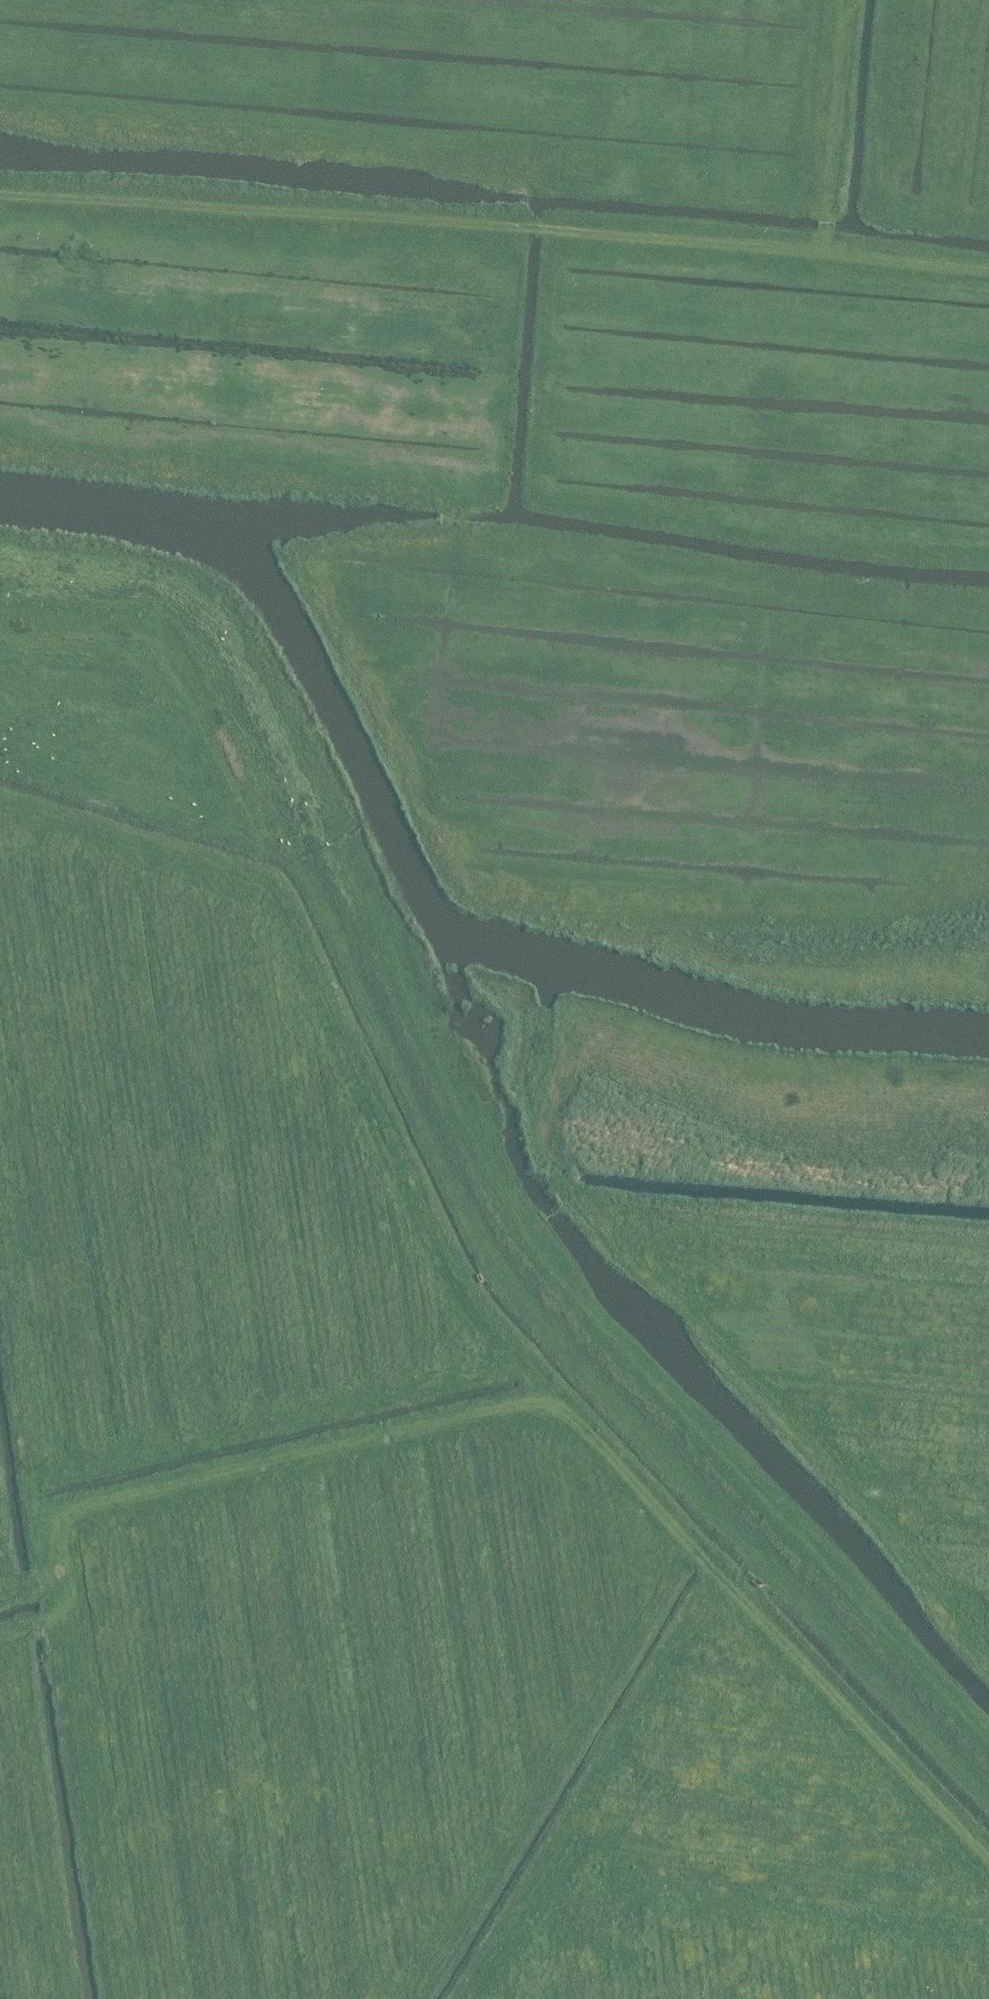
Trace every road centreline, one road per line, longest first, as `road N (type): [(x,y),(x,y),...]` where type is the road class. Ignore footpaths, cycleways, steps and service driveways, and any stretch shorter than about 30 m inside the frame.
road 1 (track): [(988,264),(0,190)]
road 2 (track): [(832,250),(847,0)]

